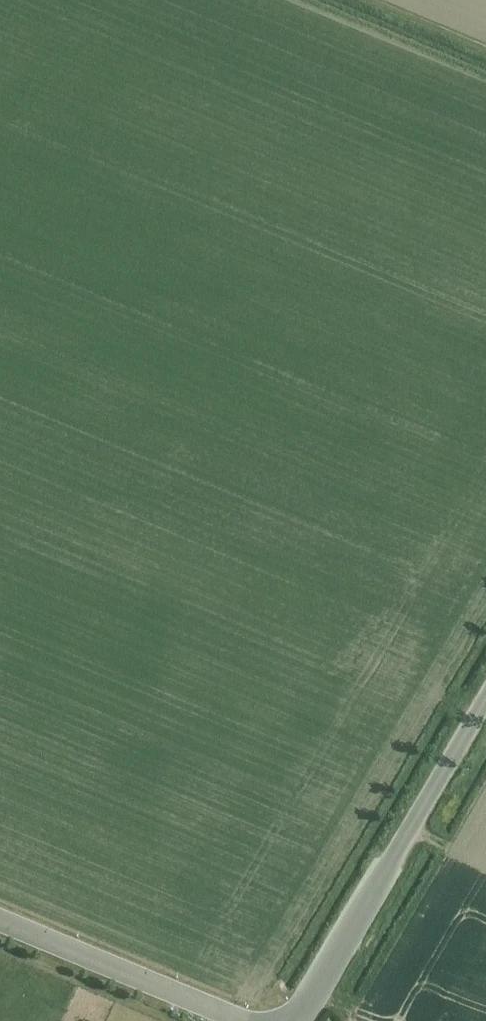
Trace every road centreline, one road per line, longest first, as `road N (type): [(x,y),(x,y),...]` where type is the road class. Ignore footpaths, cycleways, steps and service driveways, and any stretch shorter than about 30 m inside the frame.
road 1 (unclassified): [(297,1020),(485,704)]

